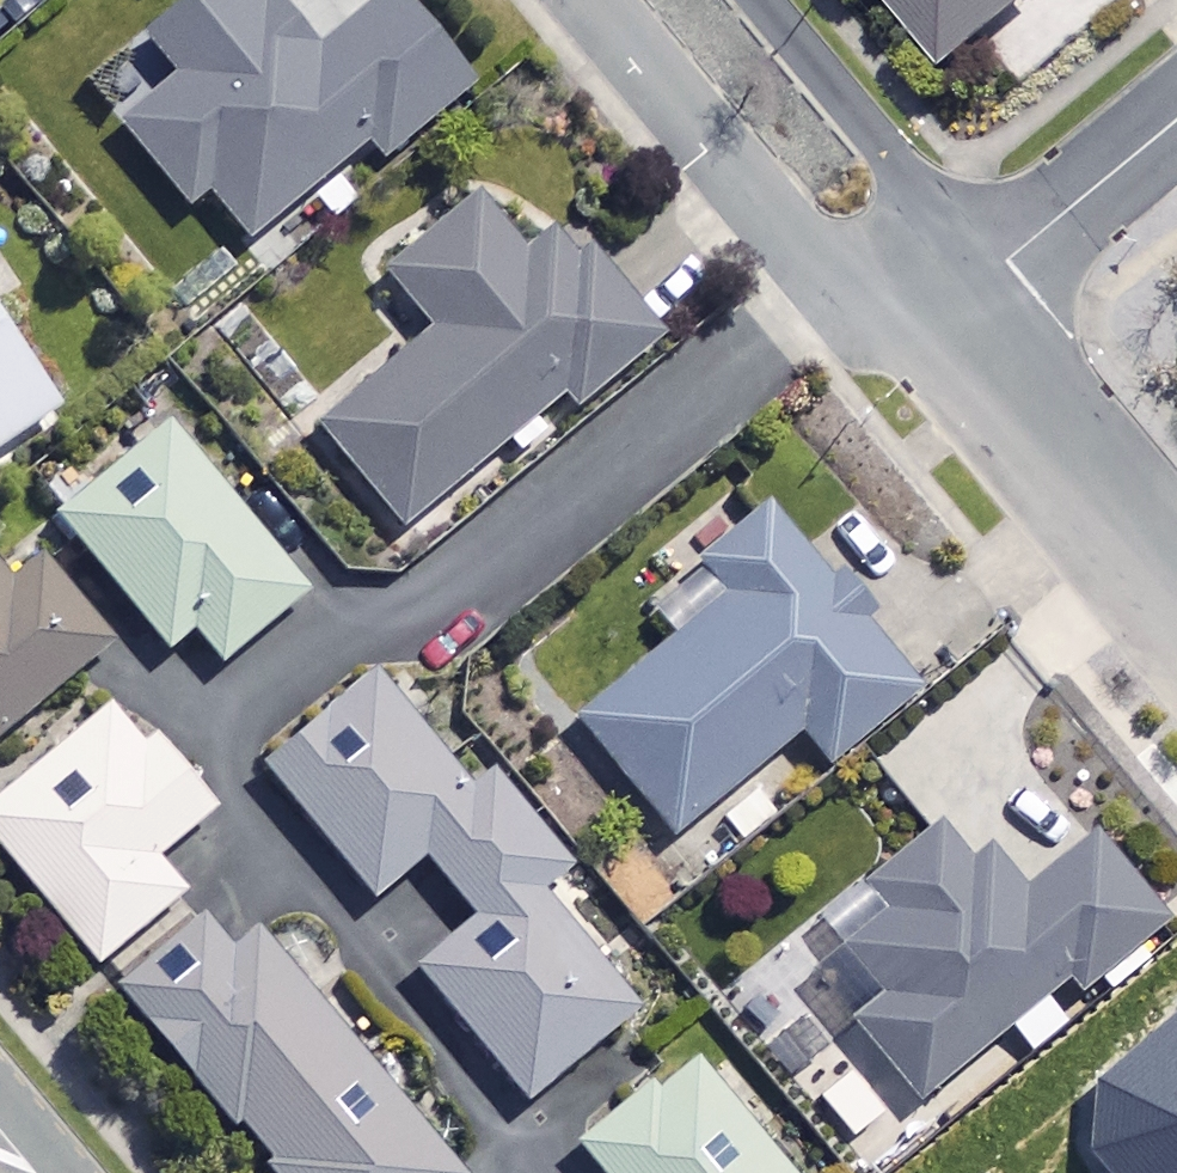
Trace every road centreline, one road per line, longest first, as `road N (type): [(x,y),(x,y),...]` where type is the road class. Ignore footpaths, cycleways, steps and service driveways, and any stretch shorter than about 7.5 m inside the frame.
road 1 (residential): [(685,0),(945,315)]
road 2 (residential): [(945,315),(1176,589)]
road 3 (residential): [(945,315),(1176,120)]

